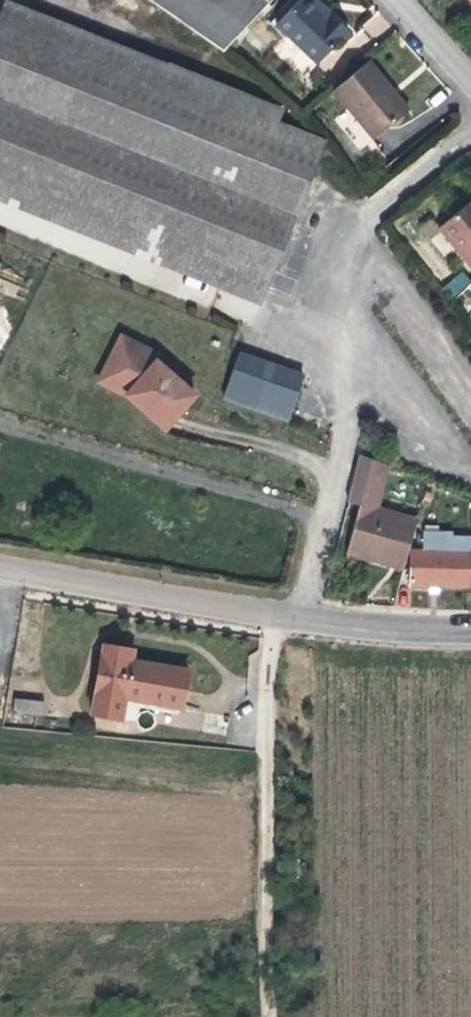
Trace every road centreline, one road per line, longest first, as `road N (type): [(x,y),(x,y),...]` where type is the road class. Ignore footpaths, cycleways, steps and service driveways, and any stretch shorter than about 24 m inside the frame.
road 1 (residential): [(306,620),(346,411),(340,263),(371,211),(470,132)]
road 2 (track): [(281,618),(264,714),(269,1016)]
road 3 (tertiary): [(0,570),(306,620)]
road 4 (tertiary): [(306,620),(470,633)]

